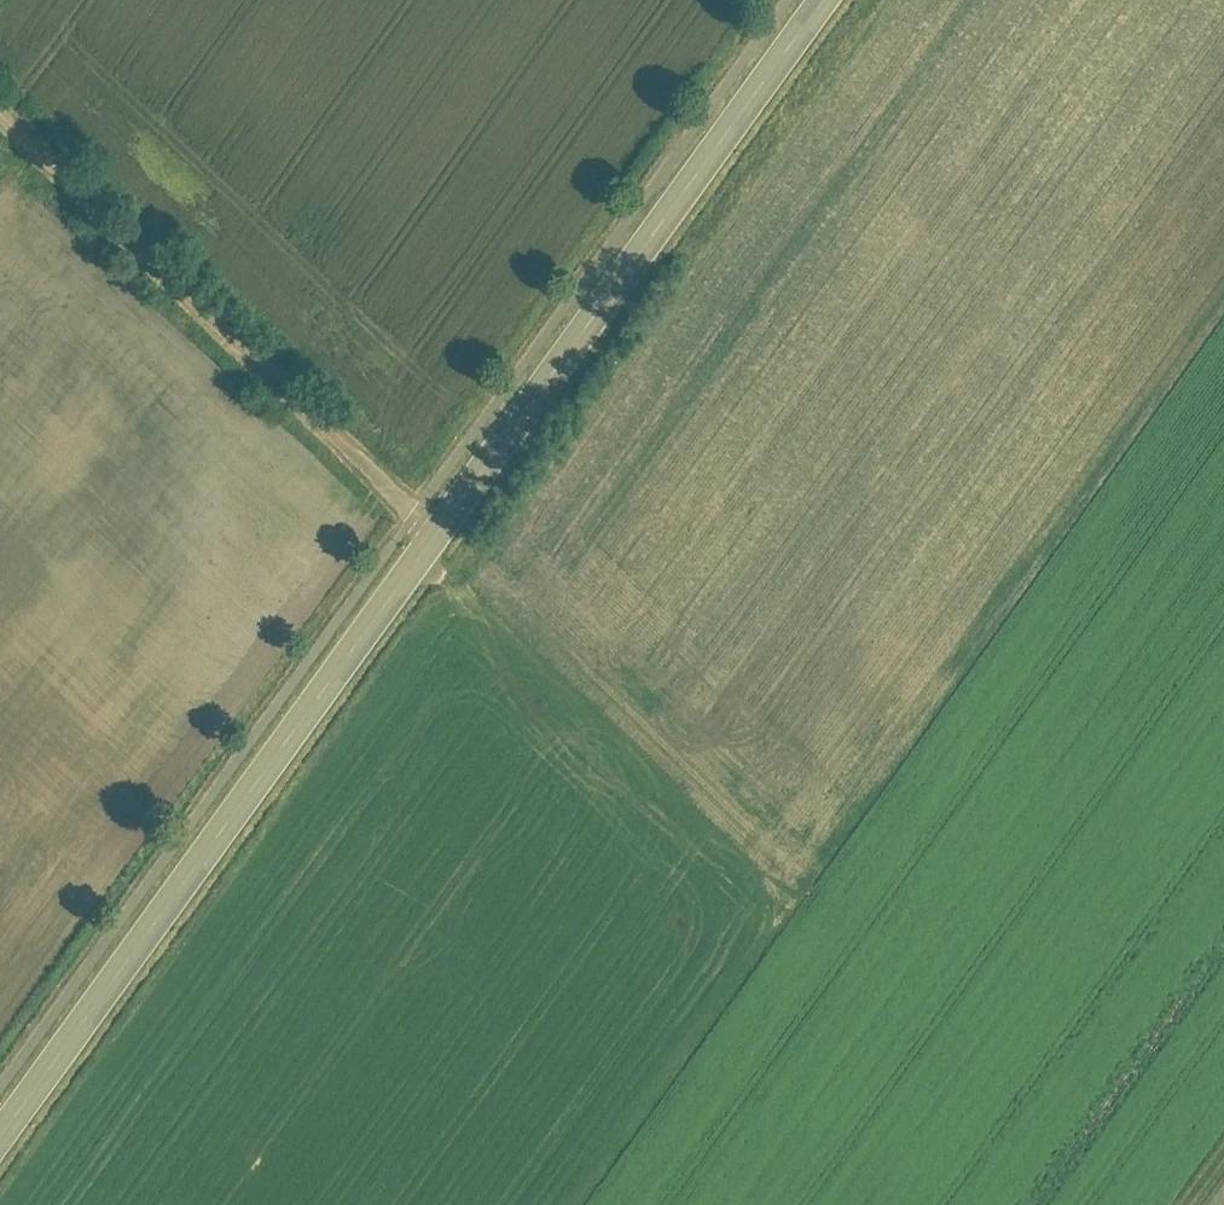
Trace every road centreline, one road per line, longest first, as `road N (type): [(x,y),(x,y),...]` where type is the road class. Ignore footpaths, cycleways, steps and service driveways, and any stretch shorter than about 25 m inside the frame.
road 1 (secondary): [(0,1137),(823,0)]

